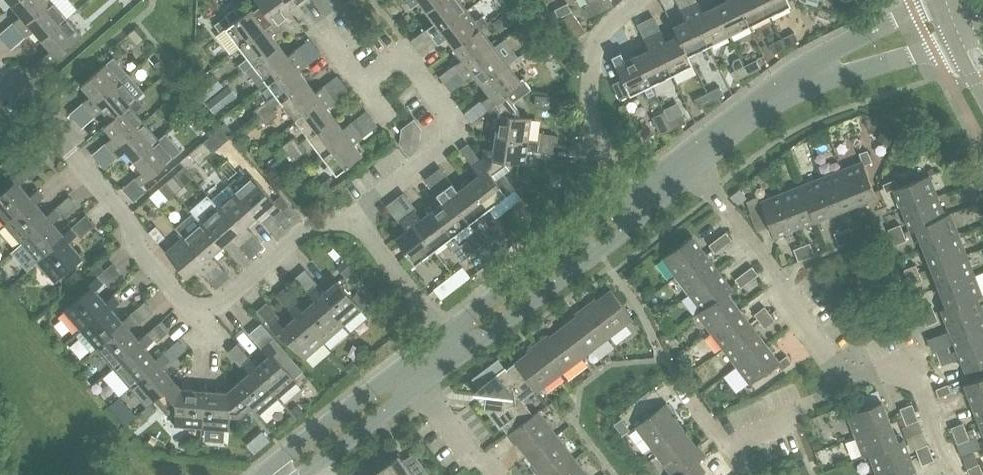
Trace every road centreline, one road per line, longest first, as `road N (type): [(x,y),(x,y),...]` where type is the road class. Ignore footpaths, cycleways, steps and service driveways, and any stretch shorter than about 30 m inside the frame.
road 1 (residential): [(354,217),(311,226),(200,321),(61,143),(62,126),(28,87),(12,85),(0,72)]
road 2 (unclassified): [(697,168),(794,94),(971,37)]
road 3 (unclassified): [(915,9),(801,66),(684,152)]
road 4 (residential): [(354,217),(440,151),(445,108),(404,53),(362,84)]
road 5 (residential): [(840,371),(697,168)]
road 6 (unclassified): [(637,188),(445,334)]
road 7 (unclassified): [(461,355),(652,209)]
road 8 (residential): [(637,188),(591,120),(590,93),(604,31),(639,0)]
road 9 (residential): [(955,474),(911,359),(865,377),(840,371)]
road 10 (unclassified): [(402,366),(259,474)]
road 11 (residential): [(445,334),(354,217)]
road 12 (unclassified): [(302,474),(419,387)]
road 13 (residential): [(729,451),(830,394),(840,371)]

